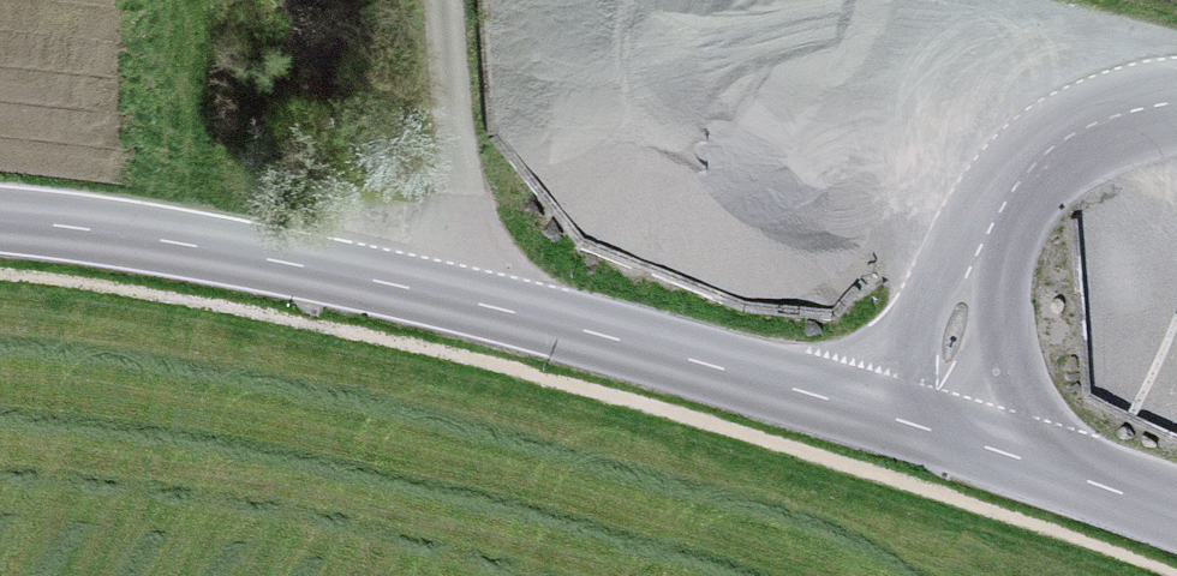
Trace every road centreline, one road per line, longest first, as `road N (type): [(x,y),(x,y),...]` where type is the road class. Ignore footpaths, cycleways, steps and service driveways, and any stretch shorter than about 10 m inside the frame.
road 1 (tertiary): [(0,220),(181,244),(474,302)]
road 2 (tertiary): [(474,302),(923,425)]
road 3 (unclassified): [(923,425),(985,228),(1012,185),(1091,123),(1176,101)]
road 4 (unclassified): [(474,302),(447,0)]
road 5 (tertiary): [(923,425),(1176,512)]

